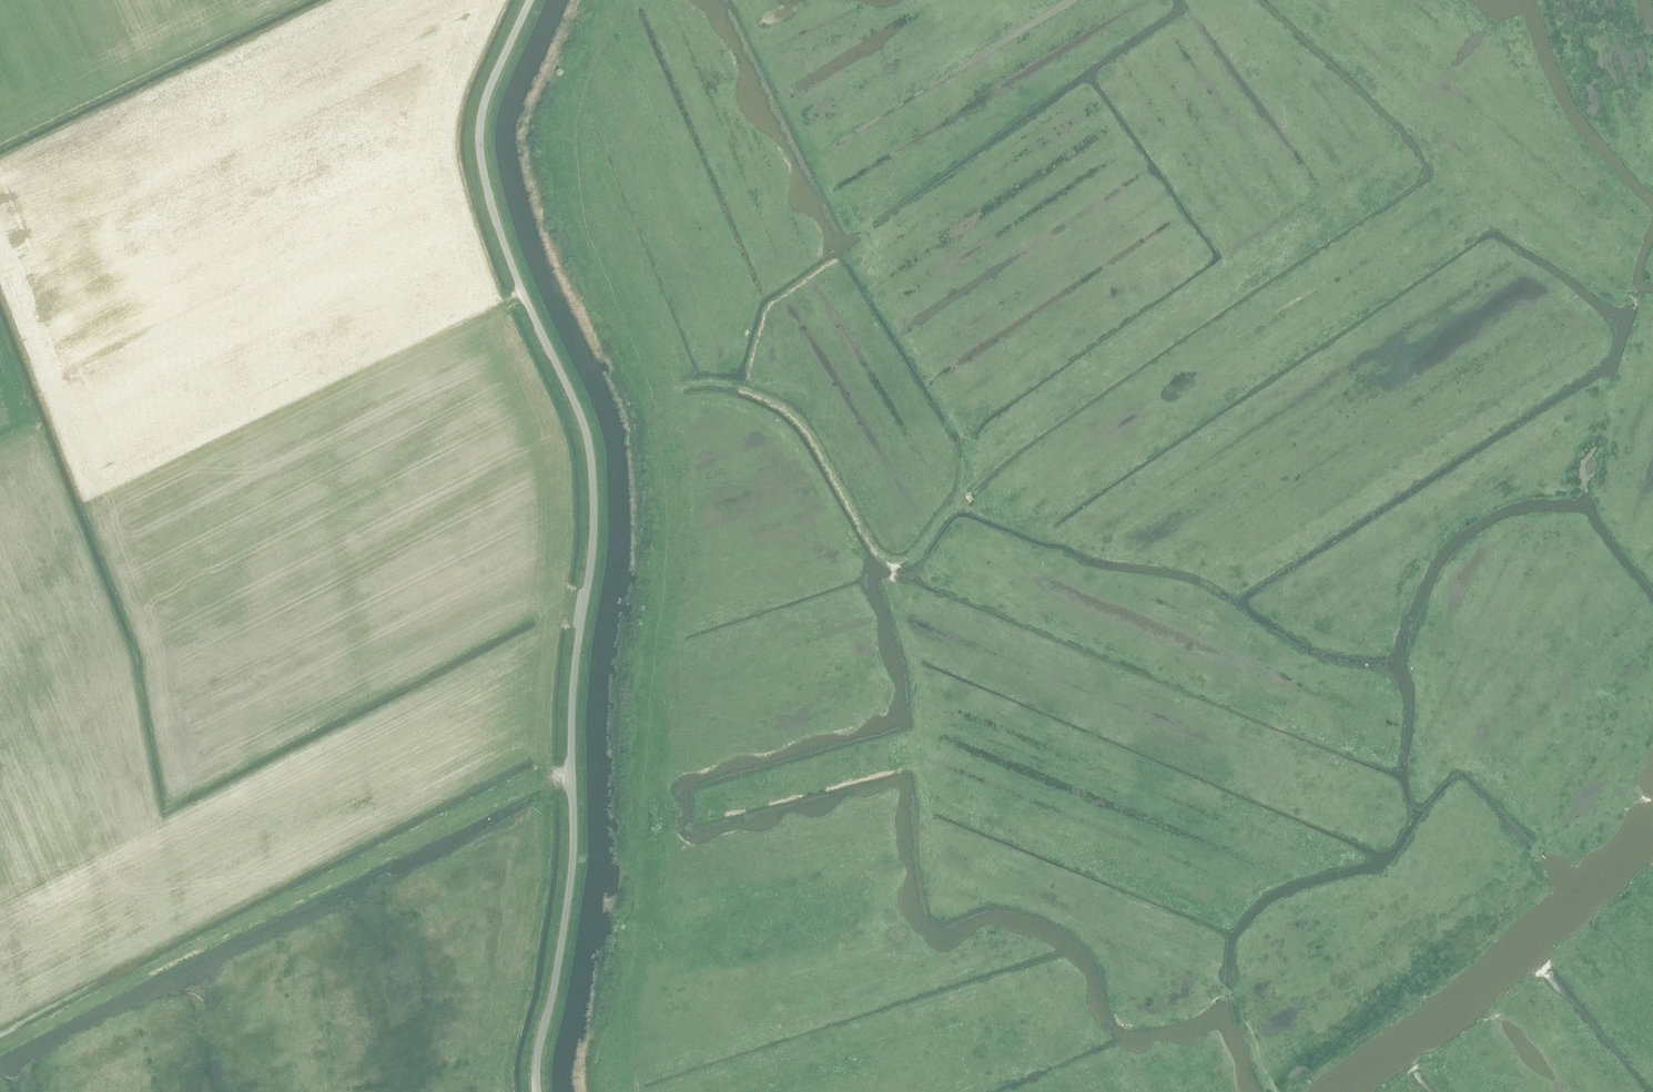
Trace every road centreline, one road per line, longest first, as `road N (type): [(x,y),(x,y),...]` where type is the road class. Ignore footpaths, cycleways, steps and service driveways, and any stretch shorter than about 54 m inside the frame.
road 1 (unclassified): [(536,1091),(572,873),(571,702),(594,500),(586,431),(523,293),(483,175),(486,97),(528,0)]

